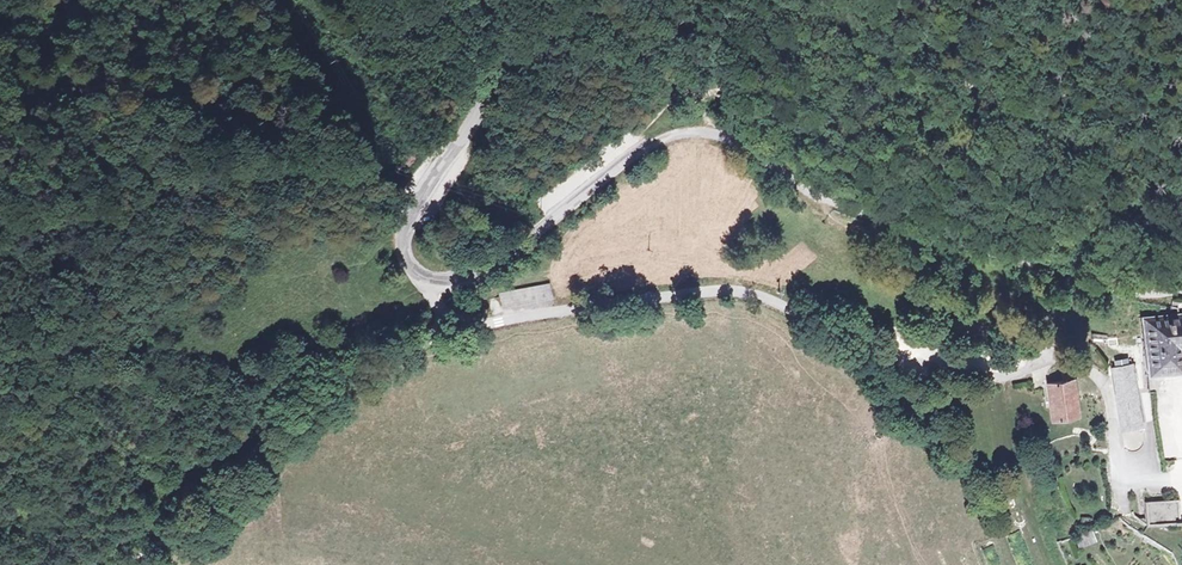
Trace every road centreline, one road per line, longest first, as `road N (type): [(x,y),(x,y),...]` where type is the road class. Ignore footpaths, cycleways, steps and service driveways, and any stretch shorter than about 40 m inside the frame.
road 1 (unclassified): [(1181,286),(1102,284),(917,230),(800,184),(749,142),(682,130),(436,300)]
road 2 (unclassified): [(436,300),(449,319),(474,322),(735,292),(827,322),(1042,354),(1077,364),(1104,386),(1125,469),(1169,480)]
road 3 (track): [(899,0),(942,67),(974,90),(974,108),(955,116),(847,113),(794,133),(687,96)]
road 4 (unclassified): [(436,300),(403,255),(401,227),(495,77),(480,0)]
road 5 (track): [(1055,564),(1028,490),(1005,374)]

